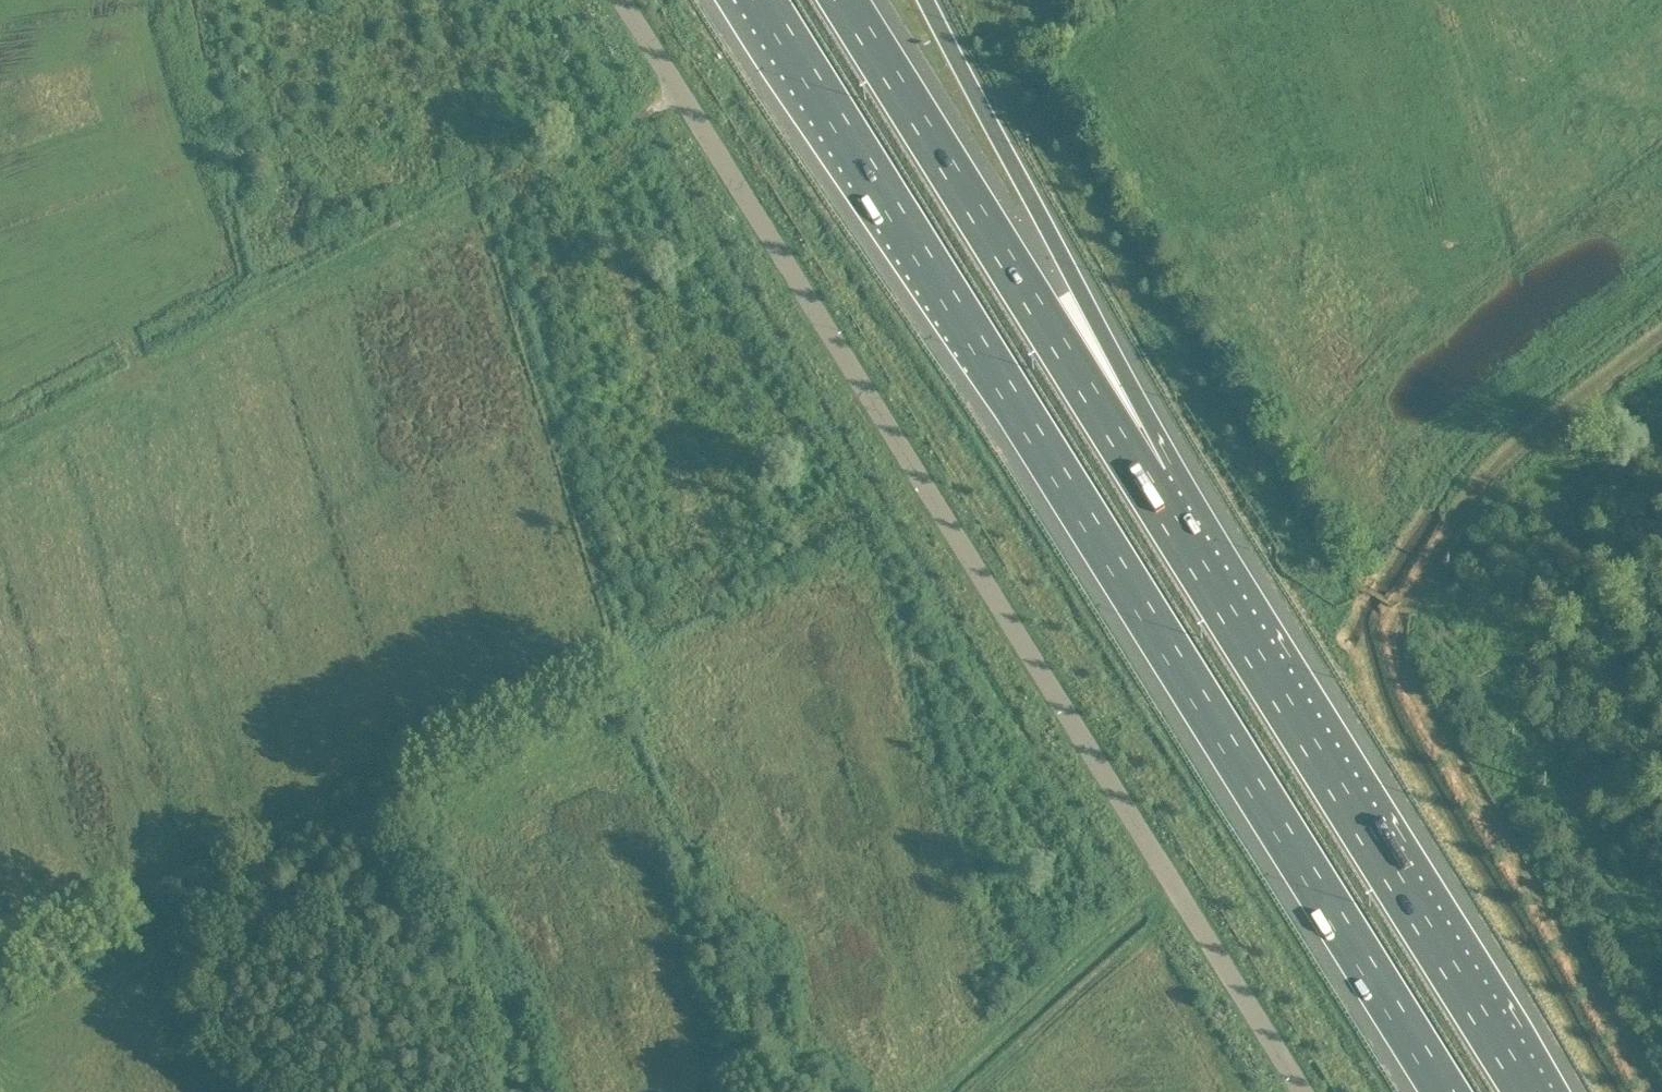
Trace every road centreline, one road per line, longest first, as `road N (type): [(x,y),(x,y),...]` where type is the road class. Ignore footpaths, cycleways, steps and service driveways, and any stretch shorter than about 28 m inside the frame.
road 1 (motorway): [(763,0),(1449,1091)]
road 2 (unclassified): [(1302,1091),(619,0)]
road 3 (motorway): [(1529,1091),(1152,488)]
road 4 (motorway): [(1152,488),(842,0)]
road 5 (motorway): [(1152,488),(1080,295),(924,0)]

